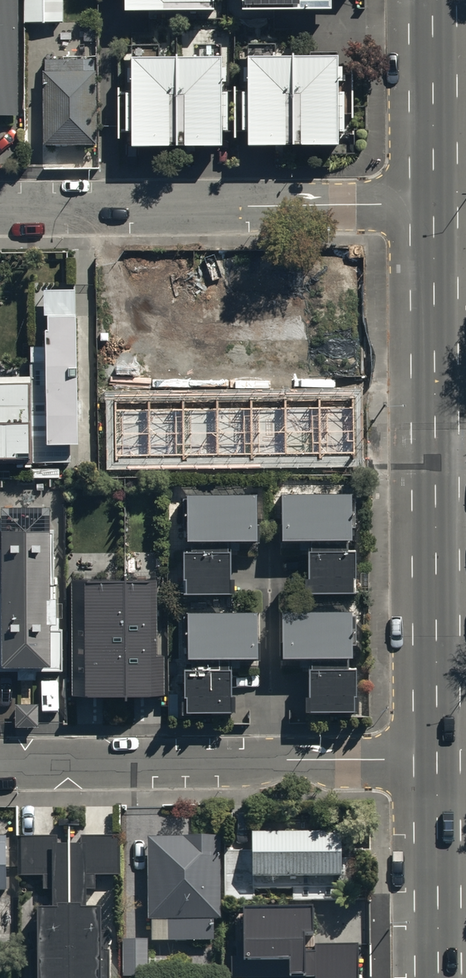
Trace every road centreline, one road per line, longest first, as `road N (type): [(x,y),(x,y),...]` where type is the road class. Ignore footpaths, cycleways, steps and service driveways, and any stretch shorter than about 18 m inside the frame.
road 1 (secondary): [(434,203),(438,761)]
road 2 (residential): [(0,766),(438,761)]
road 3 (residential): [(434,203),(0,209)]
road 4 (secondary): [(438,761),(439,977)]
road 5 (secondary): [(433,0),(434,203)]

